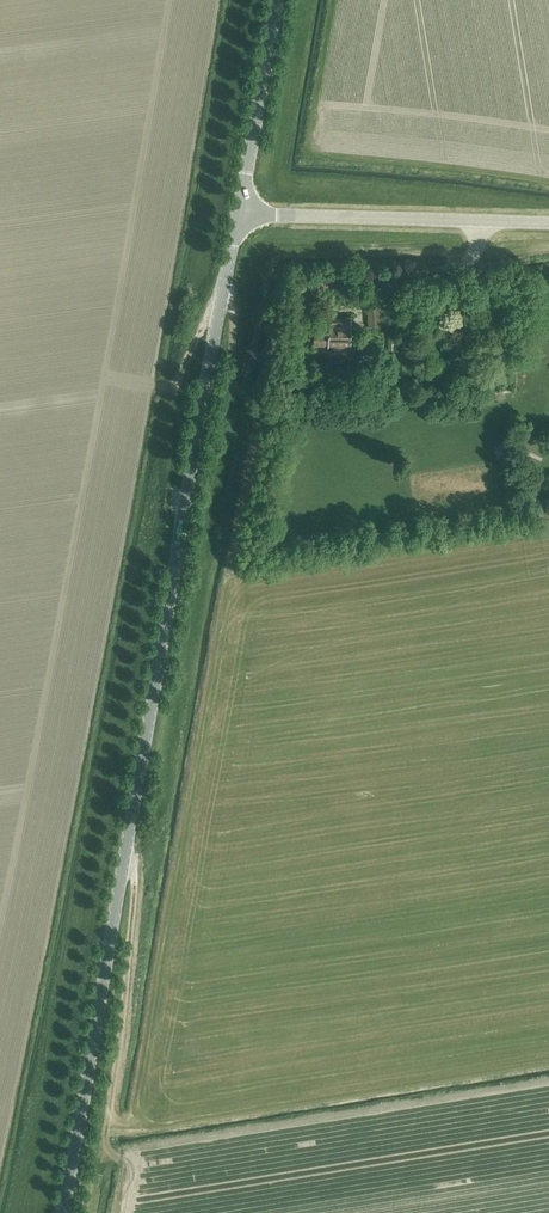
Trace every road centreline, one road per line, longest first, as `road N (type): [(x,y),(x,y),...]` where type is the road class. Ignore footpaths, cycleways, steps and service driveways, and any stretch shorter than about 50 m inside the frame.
road 1 (tertiary): [(62,1212),(239,214)]
road 2 (track): [(242,396),(264,256),(477,242)]
road 3 (track): [(122,1160),(104,1141),(132,942),(134,873),(126,851)]
road 4 (tertiary): [(239,214),(548,222)]
road 5 (track): [(156,389),(175,384),(224,283),(231,375),(253,401)]
road 6 (tertiary): [(239,214),(275,0)]

